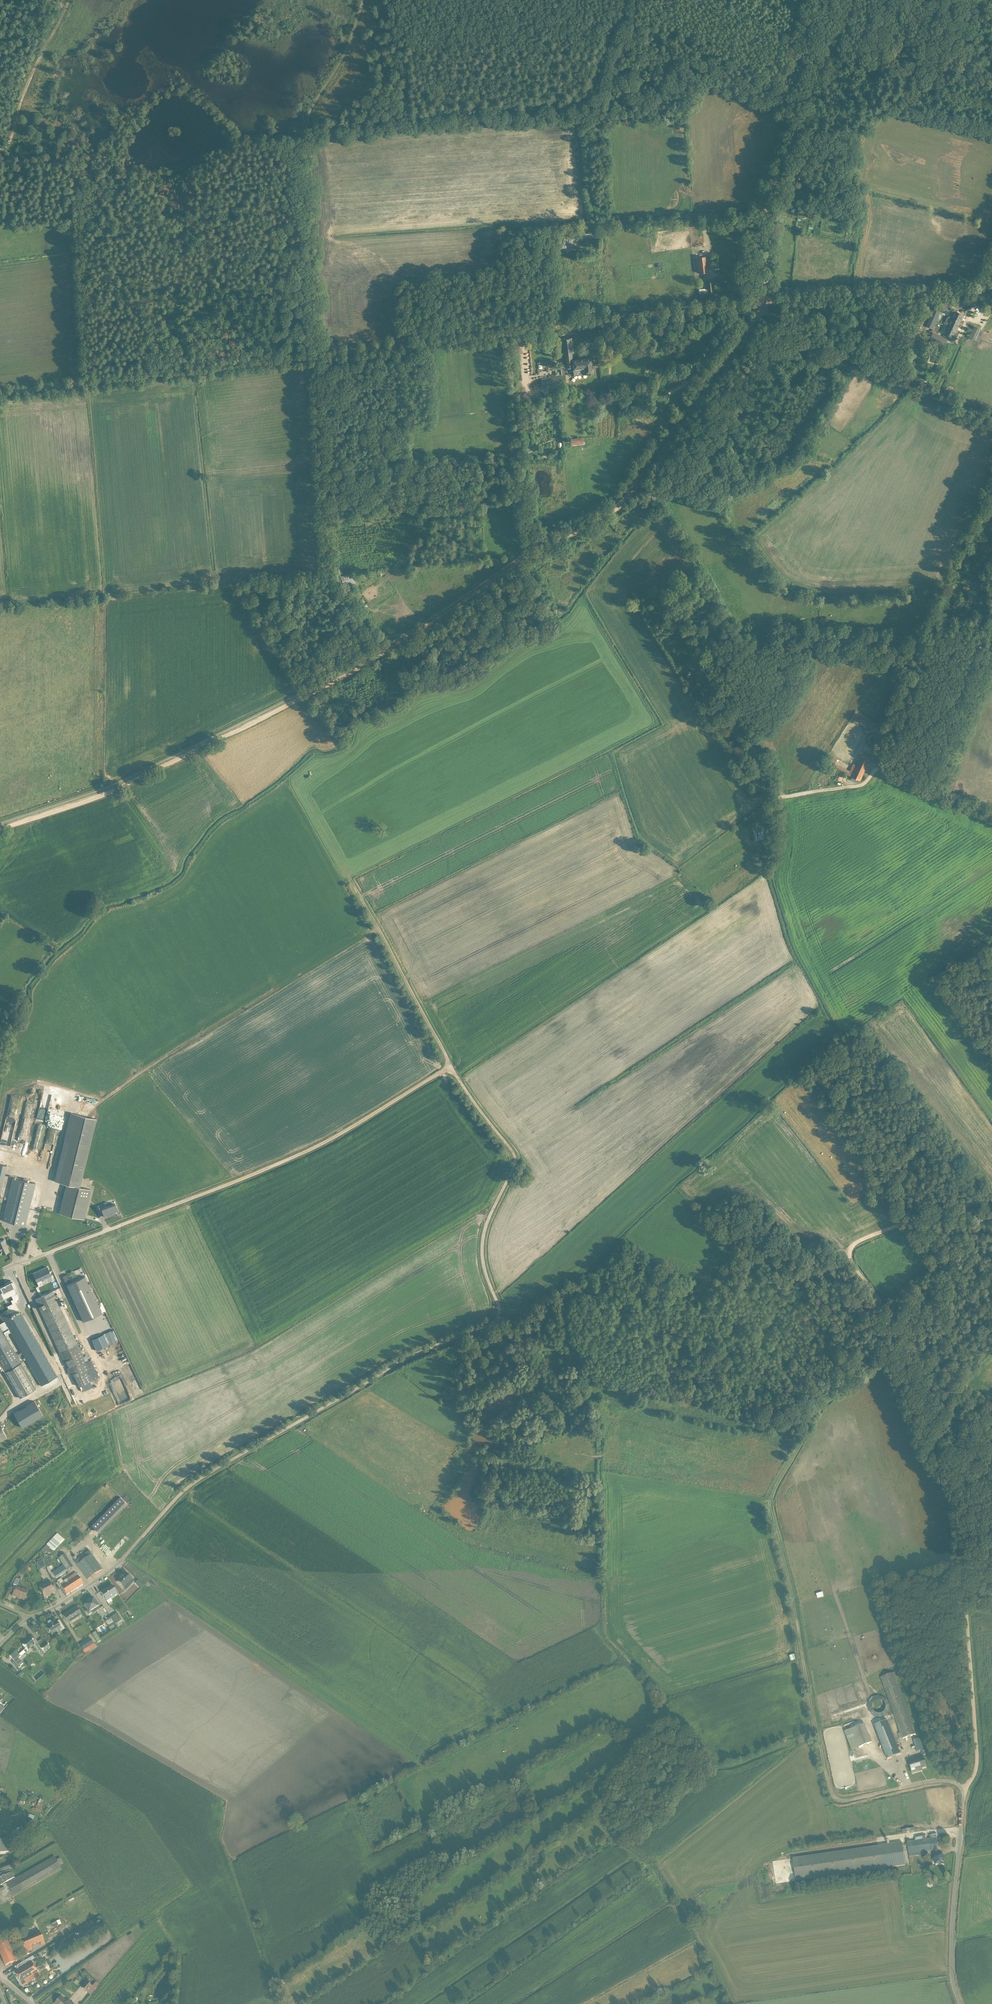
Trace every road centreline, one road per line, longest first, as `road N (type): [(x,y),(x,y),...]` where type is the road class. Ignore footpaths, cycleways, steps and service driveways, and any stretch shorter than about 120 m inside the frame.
road 1 (track): [(0,827),(119,787),(299,698),(612,512),(765,300)]
road 2 (unclassified): [(117,1566),(202,1477),(408,1357),(499,1318),(482,1244),(515,1154),(451,1065)]
road 3 (track): [(991,1196),(861,1241),(848,1256),(888,1316),(885,1359),(895,1390),(920,1457),(949,1493),(978,1759),(963,1789)]
road 4 (track): [(120,1225),(324,1142),(451,1065),(352,880)]
road 5 (track): [(885,1359),(816,1410),(768,1505),(832,1795),(847,1800),(901,1788)]
road 6 (track): [(317,355),(765,300)]
road 7 (track): [(363,0),(343,61),(305,128),(317,355)]
road 8 (track): [(0,393),(317,355)]
road 9 (unclassified): [(765,300),(771,186),(851,0)]
road 10 (track): [(317,355),(329,574),(385,650)]
road 11 (unclassified): [(901,1788),(944,1781),(963,1789),(951,1963),(960,2003)]
road 12 (track): [(753,324),(991,414)]
road 13 (track): [(765,300),(991,289)]
road 14 (track): [(506,333),(531,555)]
road 15 (track): [(991,647),(934,786),(991,812)]
road 16 (track): [(934,786),(880,762),(855,783),(775,797)]
road 17 (track): [(91,382),(80,214)]
road 18 (track): [(0,151),(69,0)]
road 19 (track): [(243,1889),(282,2003)]

